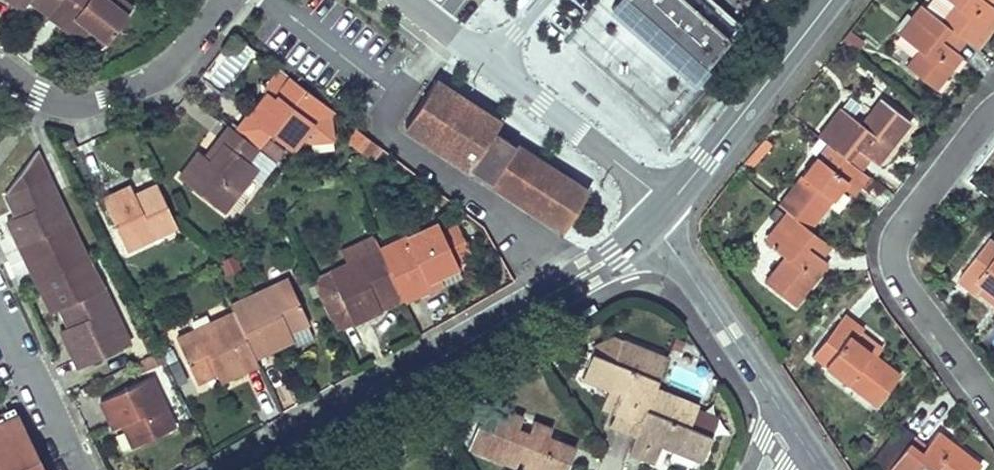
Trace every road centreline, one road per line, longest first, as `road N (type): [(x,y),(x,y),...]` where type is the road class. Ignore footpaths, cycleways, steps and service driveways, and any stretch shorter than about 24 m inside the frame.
road 1 (tertiary): [(264,469),(607,262),(656,219)]
road 2 (residential): [(993,111),(903,225),(893,266),(993,406)]
road 3 (tertiary): [(656,219),(832,0)]
road 4 (residential): [(0,69),(37,97),(96,102),(170,70),(229,0)]
road 5 (residential): [(656,219),(785,417)]
road 6 (residential): [(656,219),(650,195),(491,64)]

